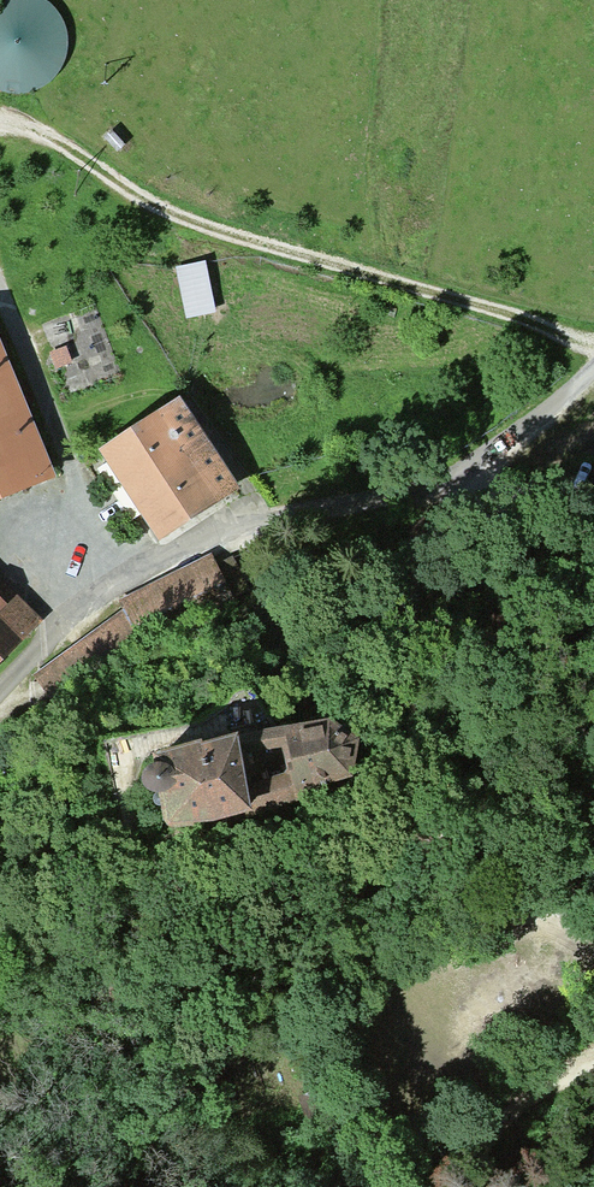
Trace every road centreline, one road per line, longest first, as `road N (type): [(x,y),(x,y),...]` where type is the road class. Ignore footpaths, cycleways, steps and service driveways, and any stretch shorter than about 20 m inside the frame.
road 1 (track): [(0,118),(125,192),(244,240),(593,350)]
road 2 (track): [(441,1186),(474,1143),(573,1070),(593,1067)]
road 3 (track): [(0,289),(48,419)]
road 4 (track): [(470,475),(517,492),(593,498)]

